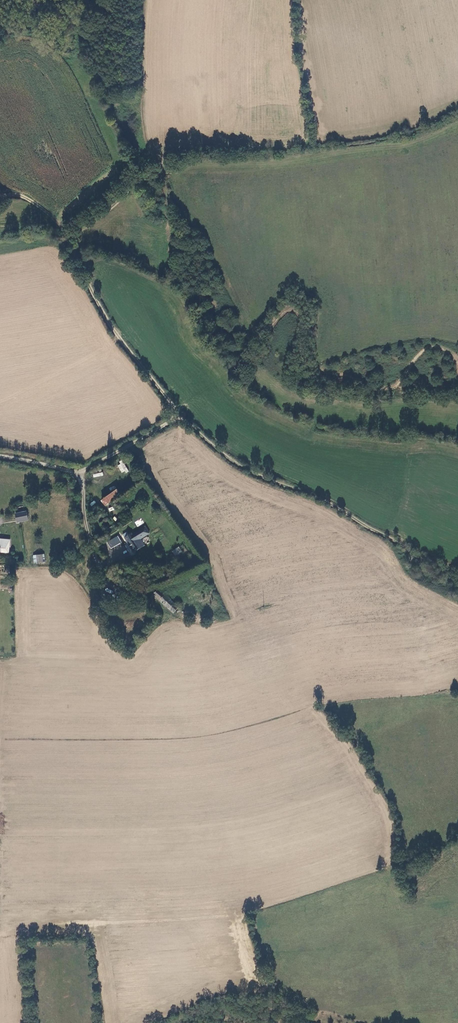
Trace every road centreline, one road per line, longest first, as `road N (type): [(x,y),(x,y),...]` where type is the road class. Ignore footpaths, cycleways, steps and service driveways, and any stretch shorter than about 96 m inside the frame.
road 1 (track): [(73,243),(112,328),(179,421),(79,475)]
road 2 (unclassified): [(0,456),(79,475),(98,571)]

